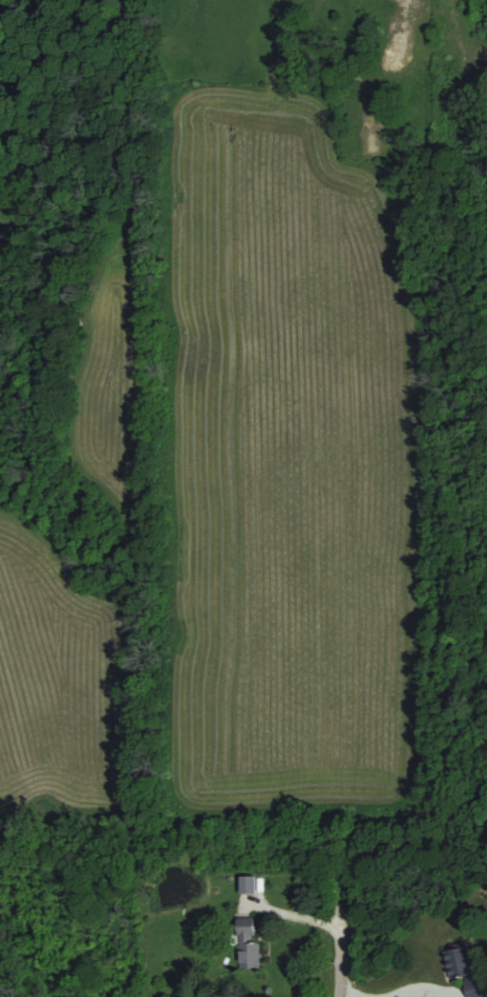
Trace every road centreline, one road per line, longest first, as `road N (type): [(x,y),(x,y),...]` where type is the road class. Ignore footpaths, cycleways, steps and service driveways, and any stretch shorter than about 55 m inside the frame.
road 1 (residential): [(486,132),(433,140),(384,178),(318,165),(251,207),(186,215),(148,545),(108,569),(55,551),(0,503)]

